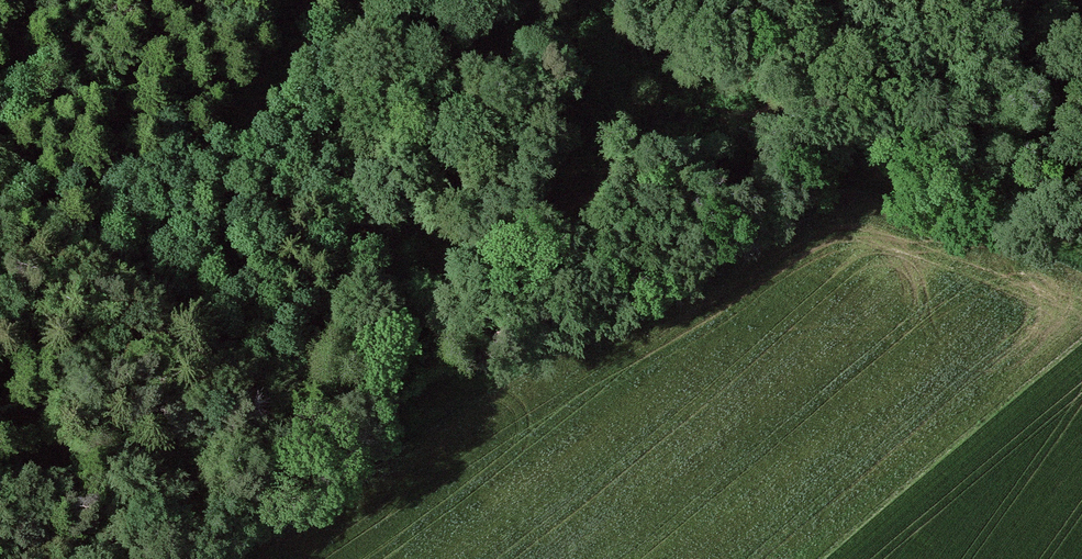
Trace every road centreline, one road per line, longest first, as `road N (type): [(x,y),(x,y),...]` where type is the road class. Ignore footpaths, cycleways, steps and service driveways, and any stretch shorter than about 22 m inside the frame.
road 1 (track): [(816,183),(759,229),(227,558)]
road 2 (track): [(964,0),(902,46),(844,126),(816,183)]
road 3 (track): [(170,401),(402,447)]

